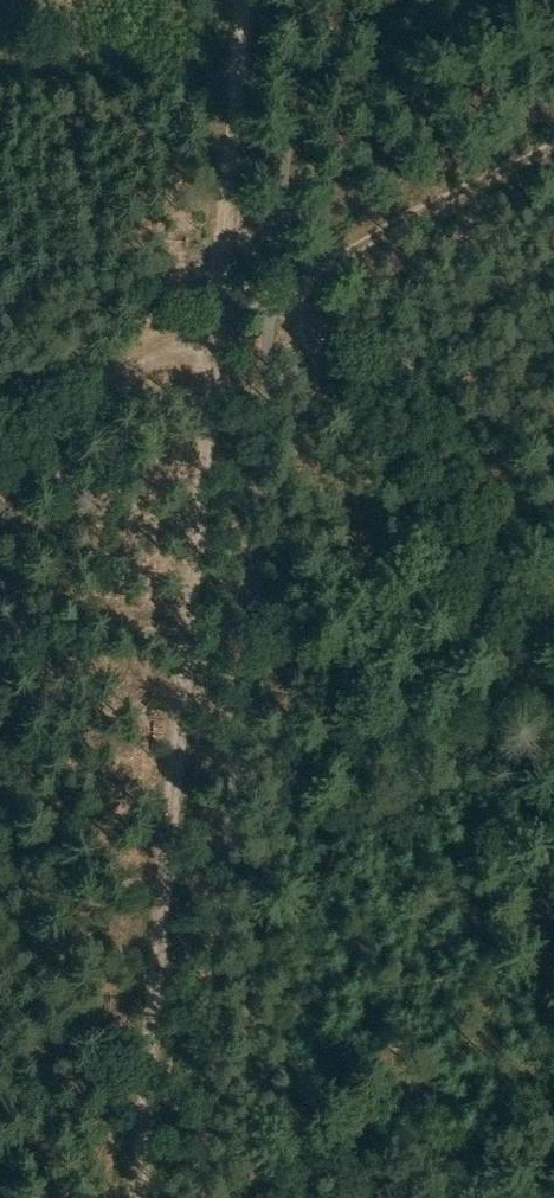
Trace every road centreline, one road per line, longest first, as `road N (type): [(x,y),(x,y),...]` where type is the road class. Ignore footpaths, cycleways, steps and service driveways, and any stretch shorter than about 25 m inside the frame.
road 1 (track): [(234,0),(134,1197)]
road 2 (track): [(286,295),(301,343),(553,736)]
road 3 (track): [(286,295),(0,405)]
road 4 (track): [(553,148),(286,295)]

